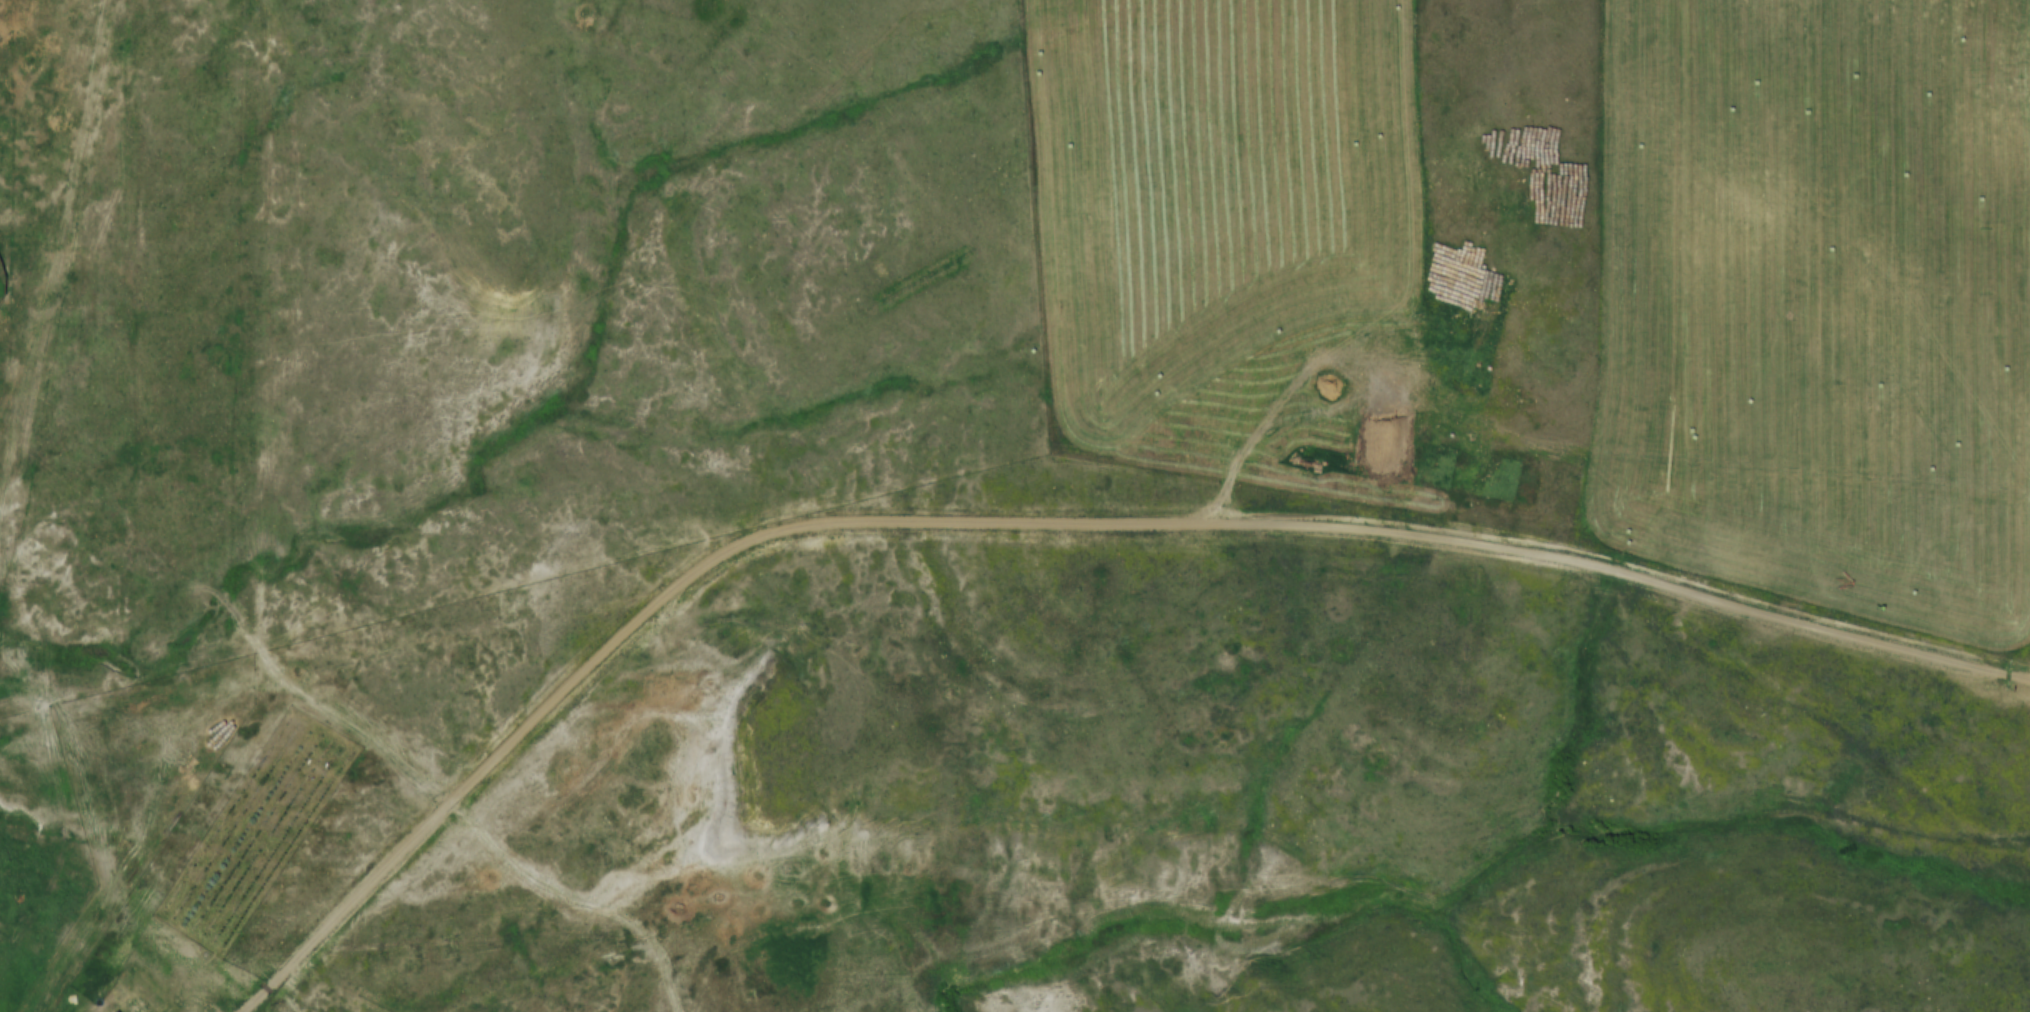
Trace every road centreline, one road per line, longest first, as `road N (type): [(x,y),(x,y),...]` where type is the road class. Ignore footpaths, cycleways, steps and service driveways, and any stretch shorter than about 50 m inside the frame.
road 1 (track): [(0,682),(17,671),(26,647),(10,555),(118,0)]

